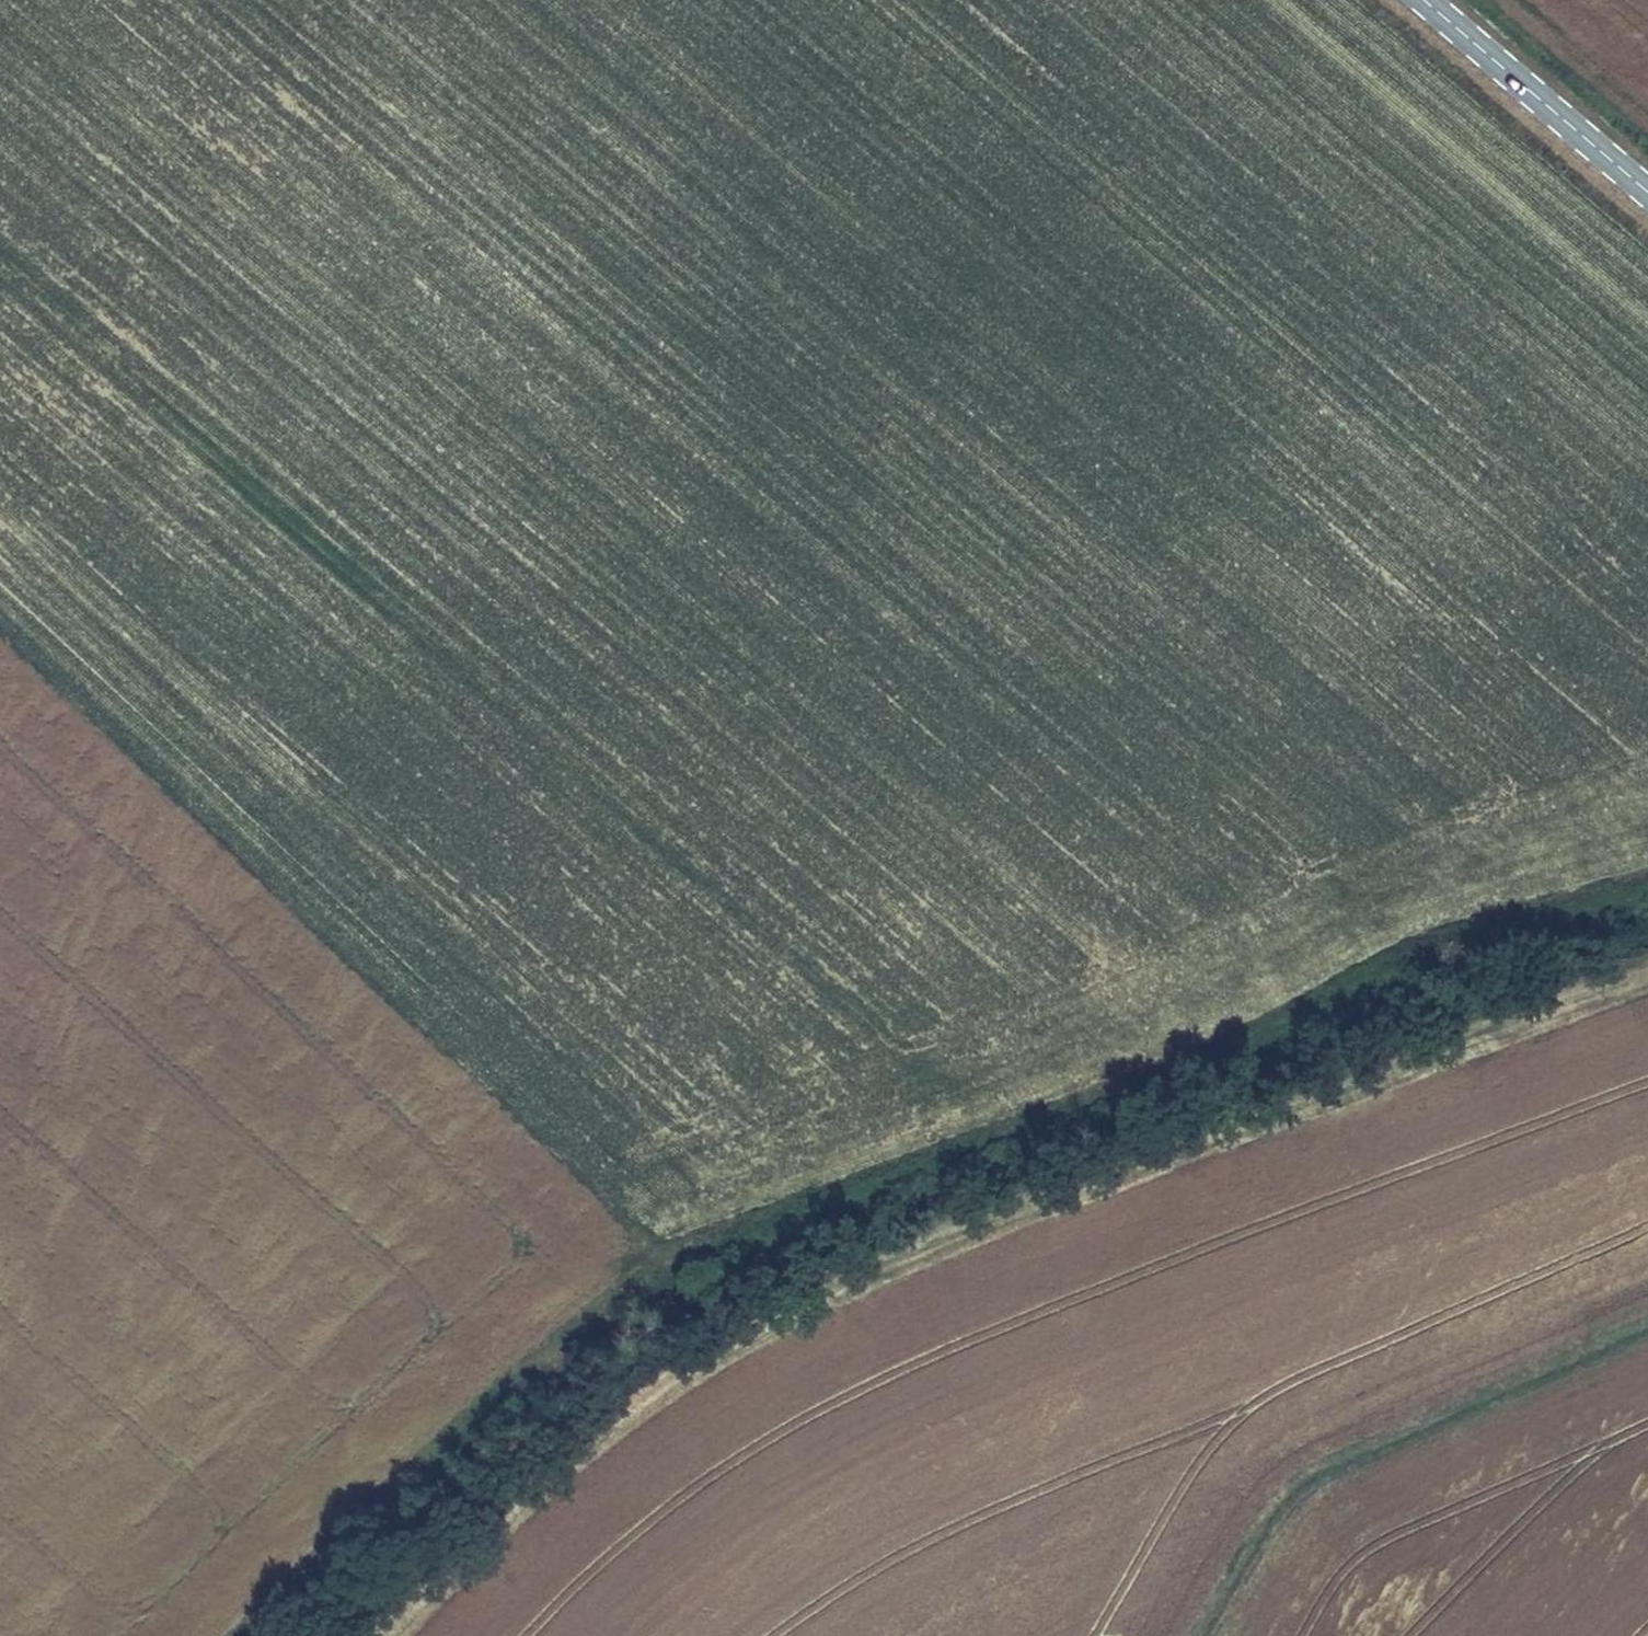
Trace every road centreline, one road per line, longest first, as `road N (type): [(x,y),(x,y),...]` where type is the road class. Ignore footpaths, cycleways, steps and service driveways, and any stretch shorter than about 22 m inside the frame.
road 1 (secondary): [(1418,0),(1647,197)]

